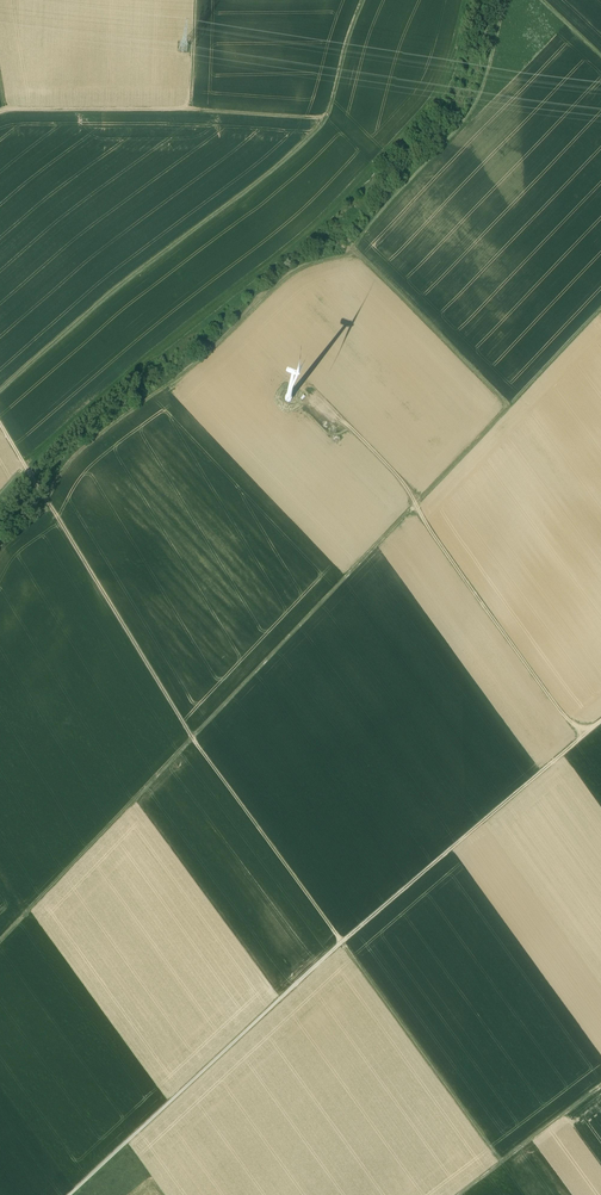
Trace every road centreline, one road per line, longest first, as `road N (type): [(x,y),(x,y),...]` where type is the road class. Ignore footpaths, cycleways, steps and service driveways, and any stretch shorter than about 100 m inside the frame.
road 1 (track): [(0,424),(193,737),(501,1162)]
road 2 (track): [(0,549),(37,519),(80,452),(225,336),(295,267),(351,241),(448,140),(483,87),(506,0)]
road 3 (track): [(70,1194),(317,964),(594,728)]
road 4 (track): [(364,0),(322,122),(0,392)]
road 5 (track): [(193,737),(510,404)]
road 6 (track): [(349,242),(510,404),(600,309)]
road 7 (track): [(325,118),(190,109),(0,113)]
road 8 (track): [(193,737),(0,941)]
road 9 (track): [(501,1162),(600,1087)]

